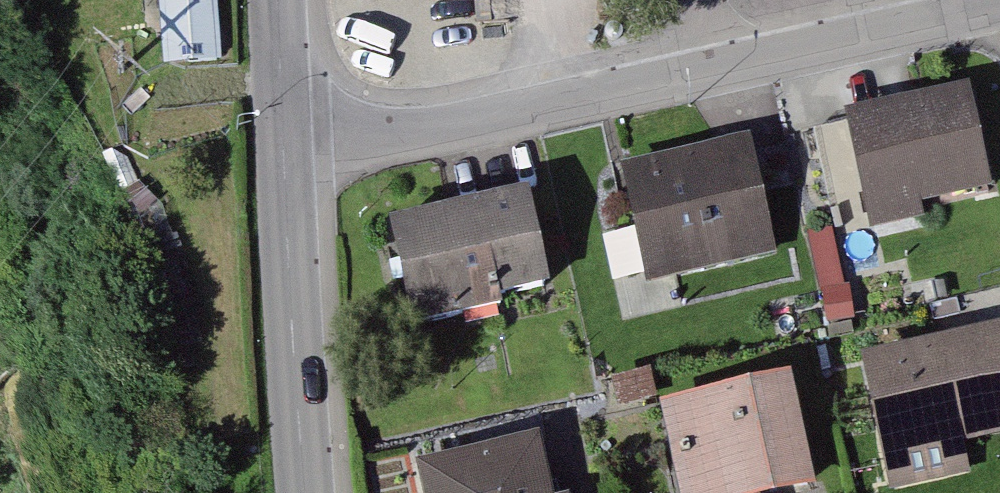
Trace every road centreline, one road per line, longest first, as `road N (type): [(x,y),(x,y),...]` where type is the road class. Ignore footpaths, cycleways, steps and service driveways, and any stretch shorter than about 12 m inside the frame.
road 1 (residential): [(704,71),(373,141),(286,145)]
road 2 (tertiary): [(286,145),(308,492)]
road 3 (residential): [(999,4),(704,71)]
road 4 (tertiary): [(279,0),(286,145)]

